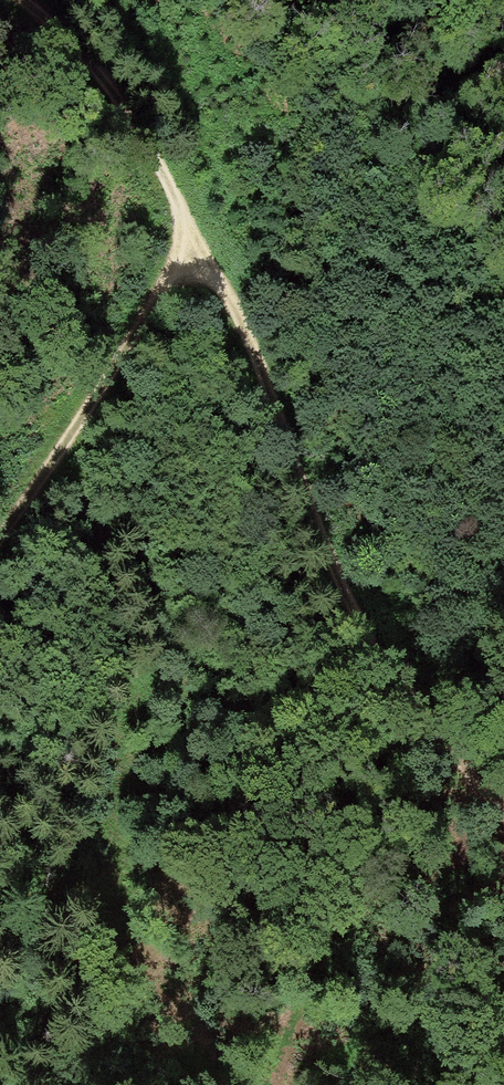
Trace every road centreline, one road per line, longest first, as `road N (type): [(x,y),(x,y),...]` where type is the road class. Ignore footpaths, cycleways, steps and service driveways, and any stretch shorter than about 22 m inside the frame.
road 1 (track): [(25,0),(74,41),(242,328),(318,525),(400,697),(503,875)]
road 2 (track): [(0,525),(189,236)]
road 3 (track): [(400,697),(264,943)]

